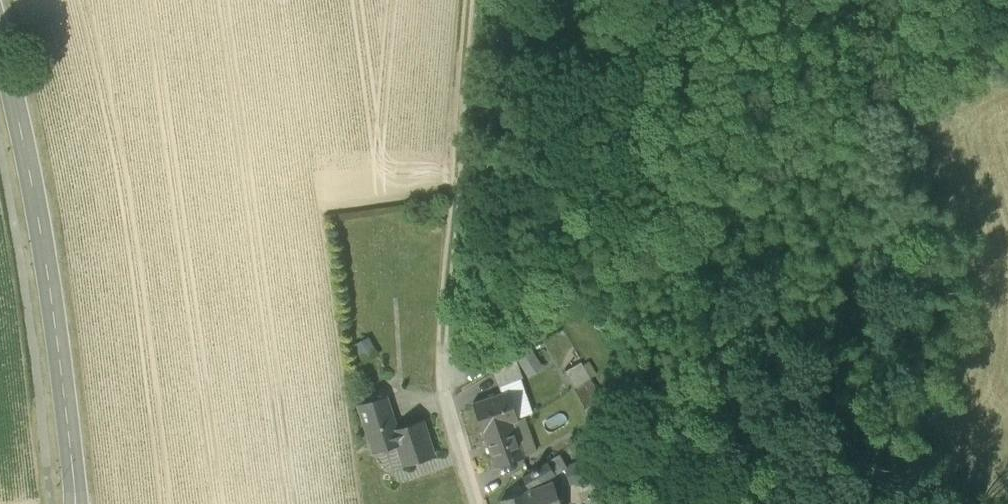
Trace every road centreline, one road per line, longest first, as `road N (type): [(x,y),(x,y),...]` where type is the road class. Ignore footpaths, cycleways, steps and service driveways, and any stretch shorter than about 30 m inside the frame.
road 1 (tertiary): [(74,503),(51,298),(0,45)]
road 2 (track): [(470,0),(441,386)]
road 3 (residential): [(475,503),(441,386)]

